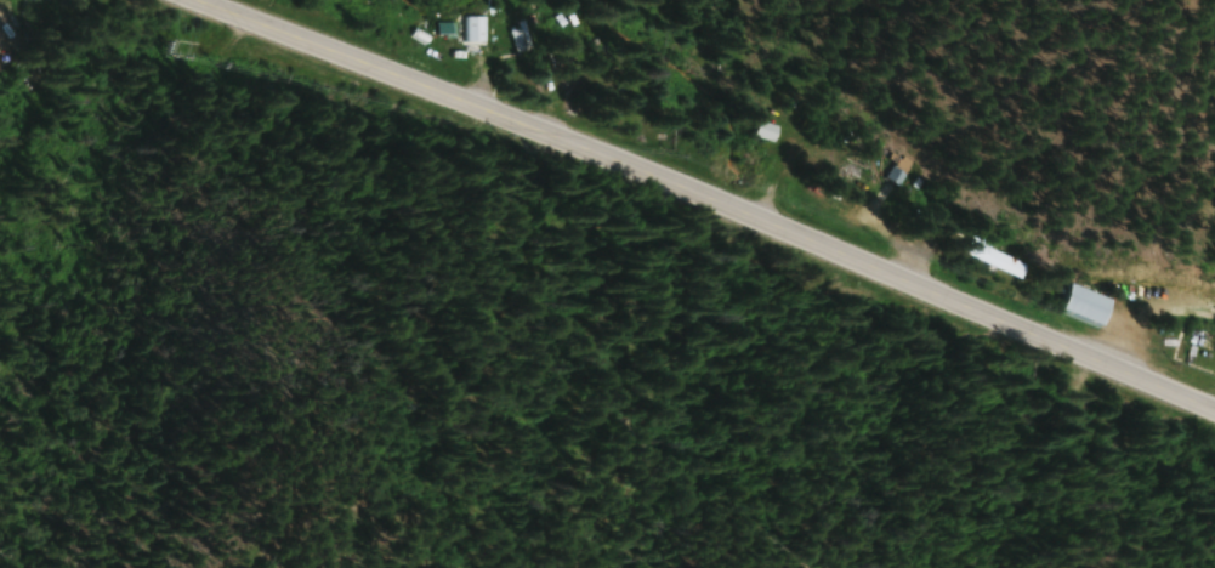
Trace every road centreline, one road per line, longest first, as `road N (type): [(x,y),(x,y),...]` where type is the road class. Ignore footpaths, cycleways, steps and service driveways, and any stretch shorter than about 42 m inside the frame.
road 1 (secondary): [(1214,412),(793,235),(185,0)]

